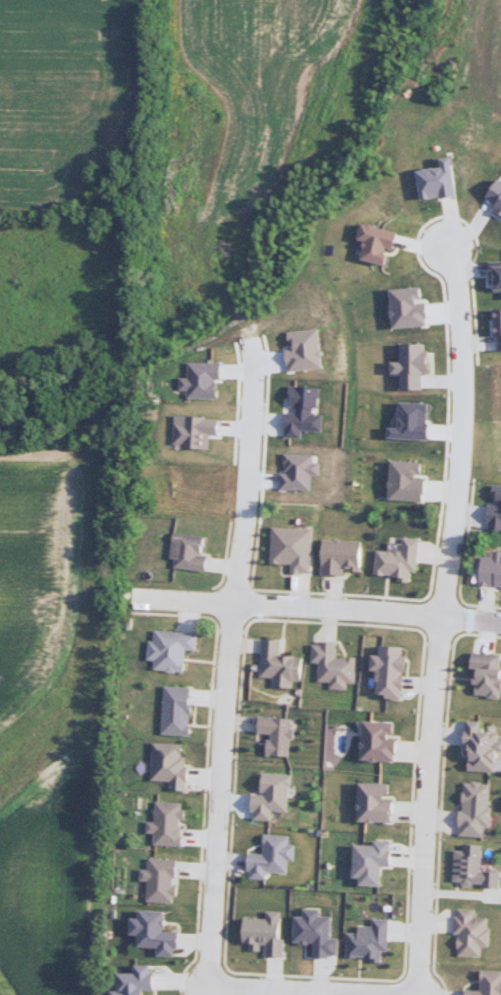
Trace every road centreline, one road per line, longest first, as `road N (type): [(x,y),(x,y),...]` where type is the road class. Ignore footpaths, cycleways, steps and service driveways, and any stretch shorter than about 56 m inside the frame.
road 1 (residential): [(419,994),(464,336),(452,246)]
road 2 (residential): [(249,344),(251,418),(205,987)]
road 3 (residential): [(500,622),(138,600)]
road 4 (residential): [(205,987),(365,994)]

